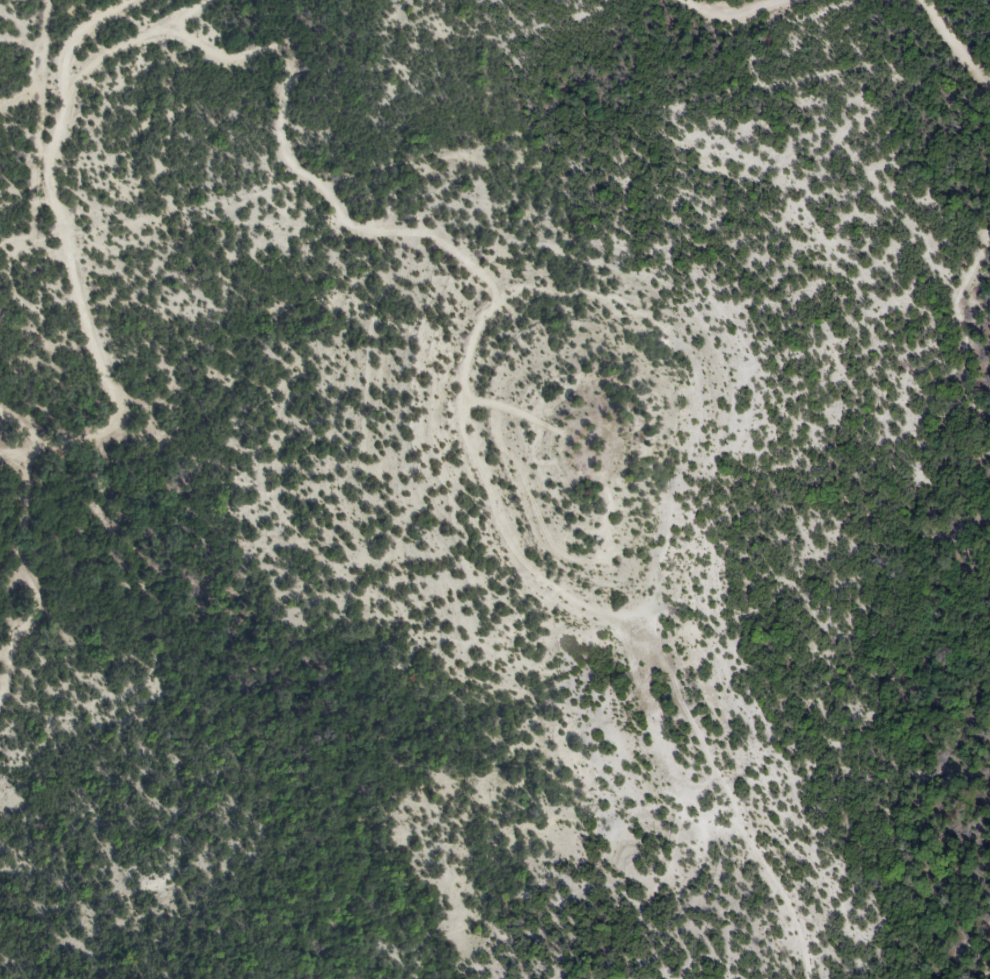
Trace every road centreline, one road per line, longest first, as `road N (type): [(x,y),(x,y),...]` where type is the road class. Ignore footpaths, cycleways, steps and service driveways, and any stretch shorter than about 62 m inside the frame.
road 1 (residential): [(0,419),(34,434),(78,414),(93,389),(44,266),(19,133),(49,49),(106,0)]
road 2 (residential): [(477,0),(886,240)]

